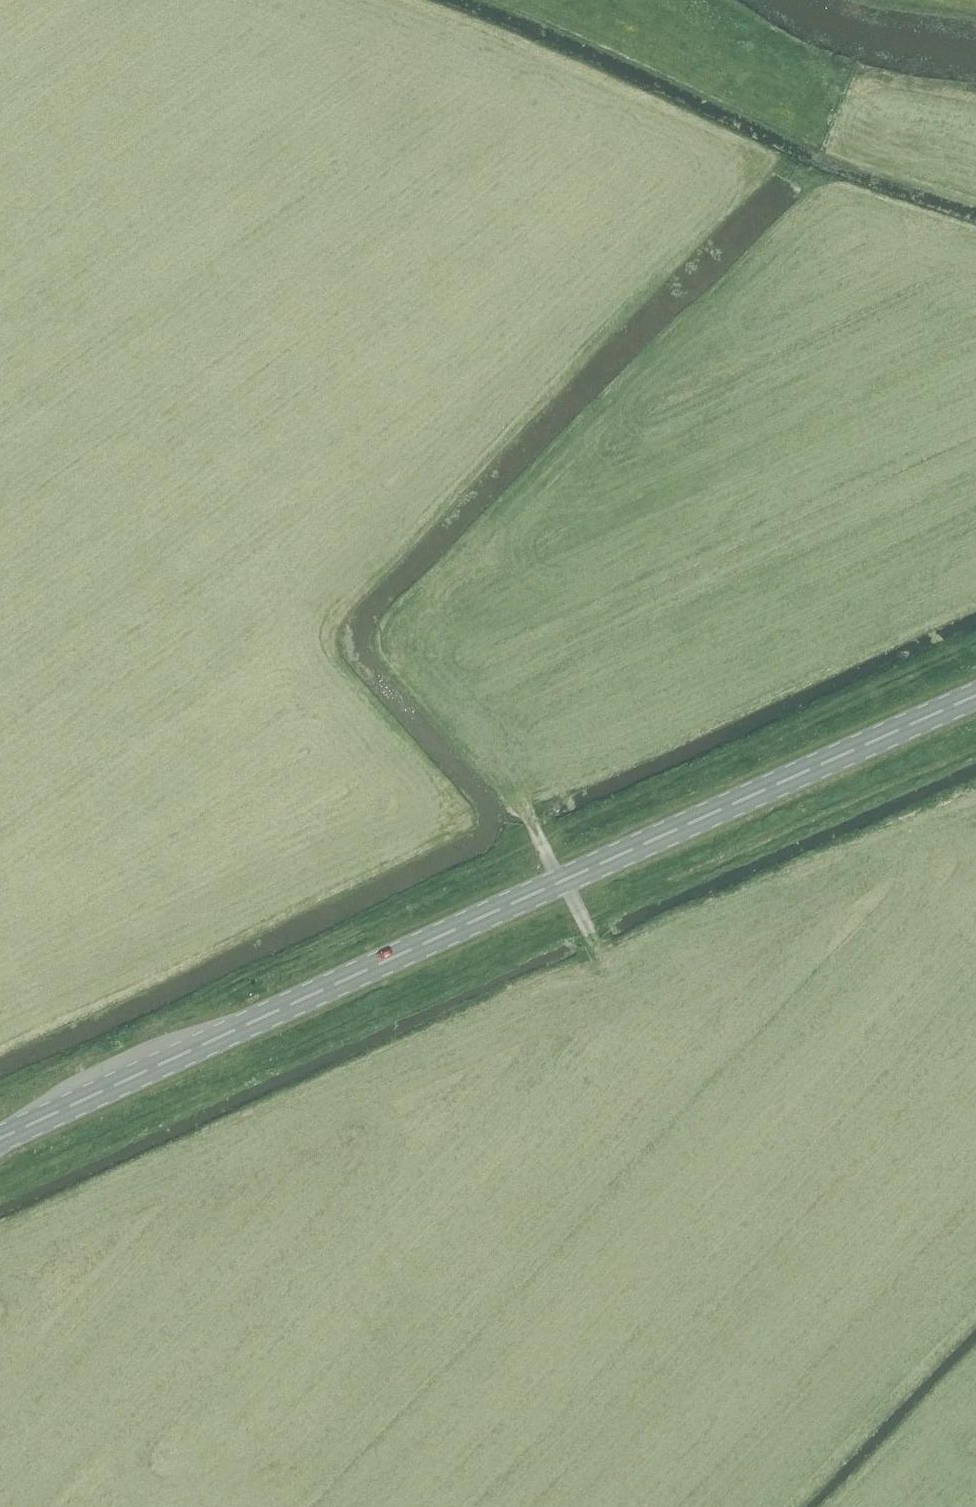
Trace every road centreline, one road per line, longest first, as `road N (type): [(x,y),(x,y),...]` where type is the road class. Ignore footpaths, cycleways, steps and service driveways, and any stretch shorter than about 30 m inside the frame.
road 1 (primary): [(0,1139),(975,697)]
road 2 (track): [(518,794),(606,967)]

